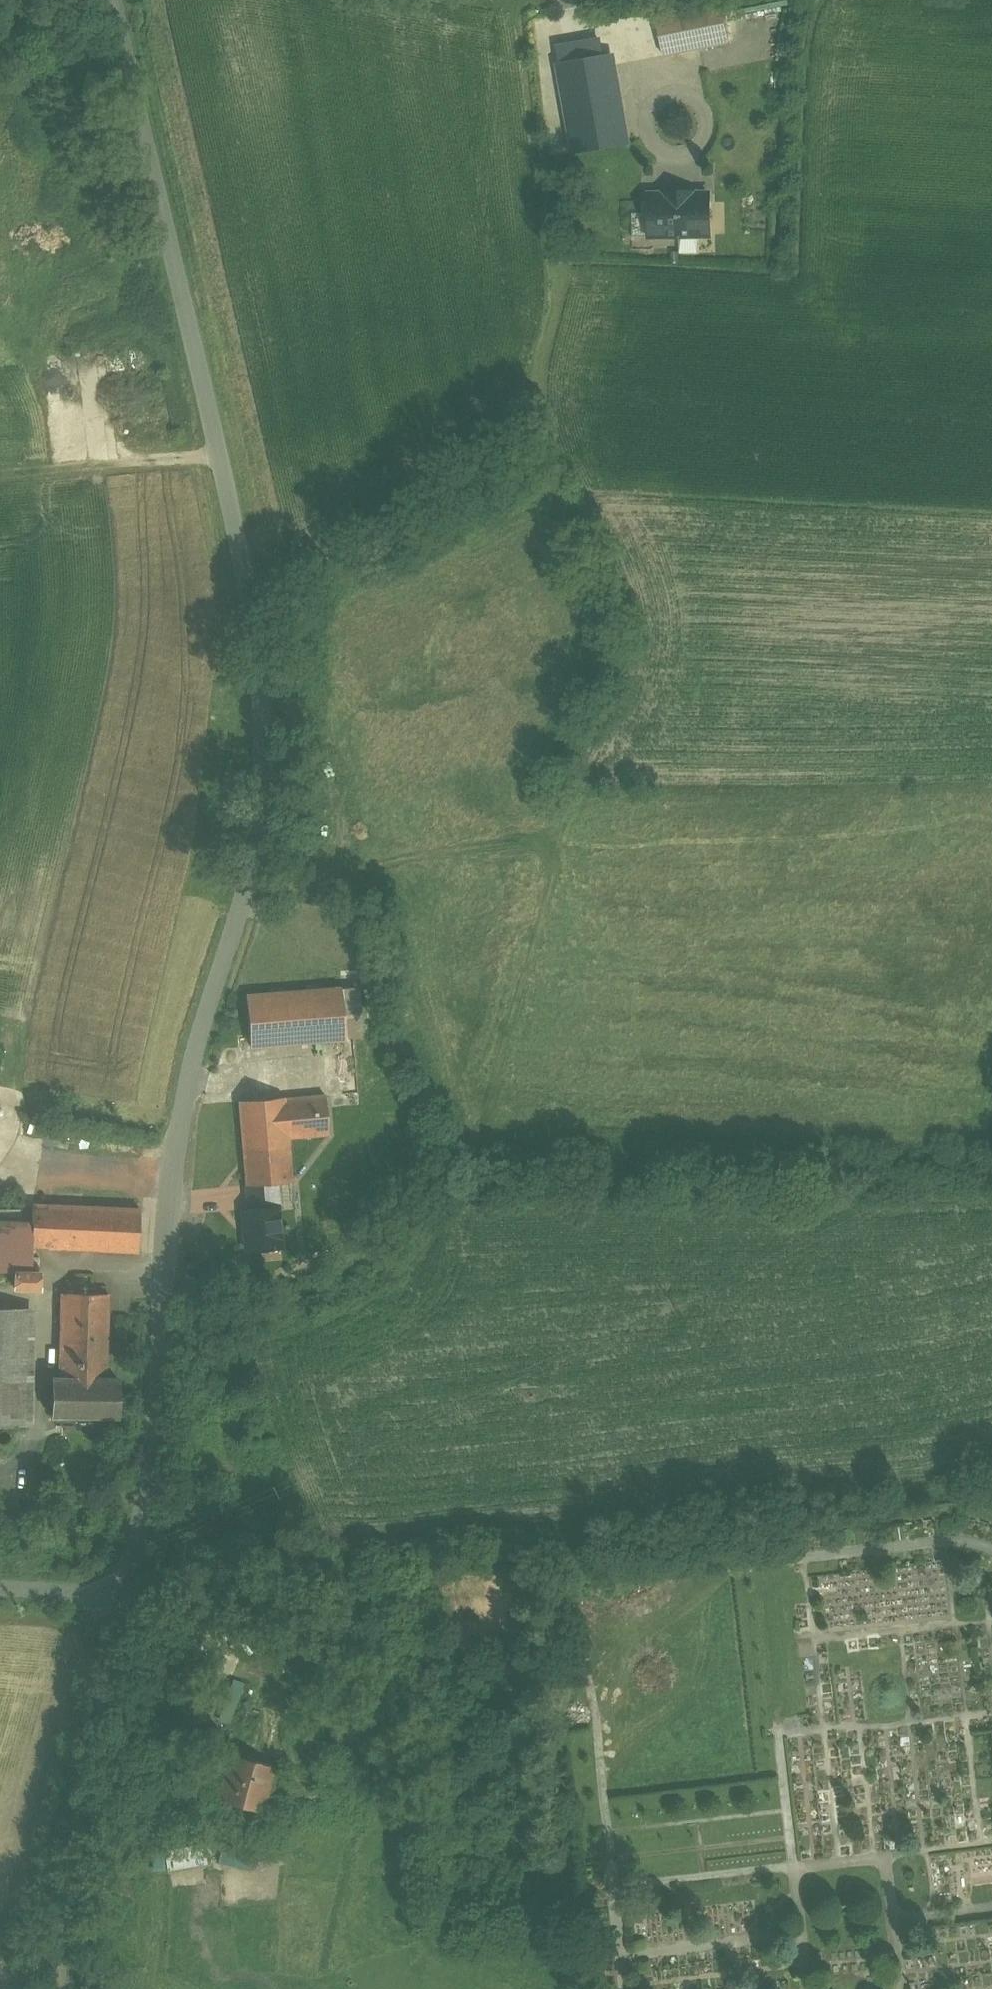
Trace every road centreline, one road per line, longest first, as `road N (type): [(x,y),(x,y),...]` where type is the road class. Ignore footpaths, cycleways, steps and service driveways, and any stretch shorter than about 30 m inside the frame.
road 1 (unclassified): [(108,1603),(136,1571),(158,1421),(181,1133),(264,757),(246,584),(114,0)]
road 2 (unclassified): [(82,1988),(66,1864),(108,1603)]

